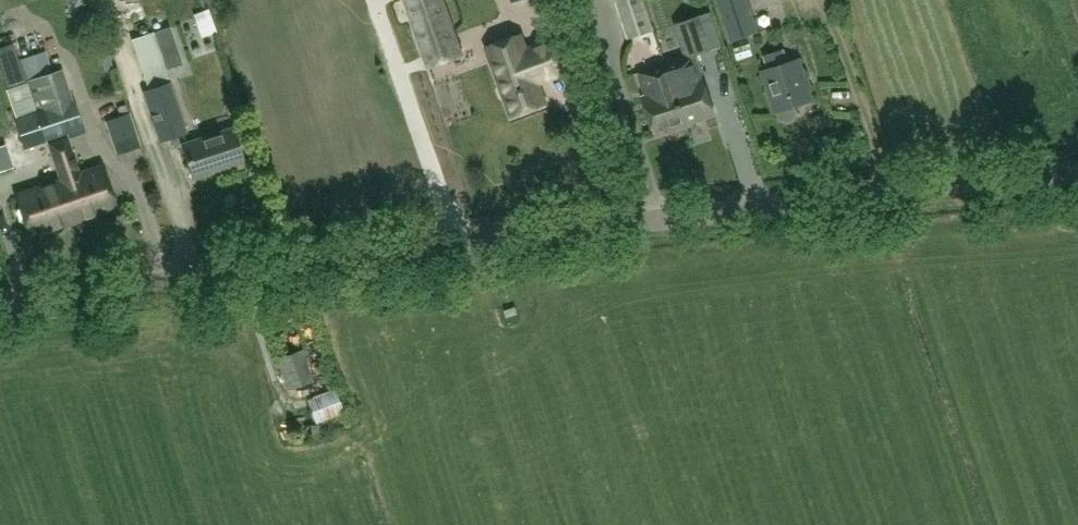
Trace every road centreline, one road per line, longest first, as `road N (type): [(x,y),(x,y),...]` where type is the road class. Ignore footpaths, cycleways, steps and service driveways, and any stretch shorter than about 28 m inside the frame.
road 1 (unclassified): [(0,302),(1077,174)]

